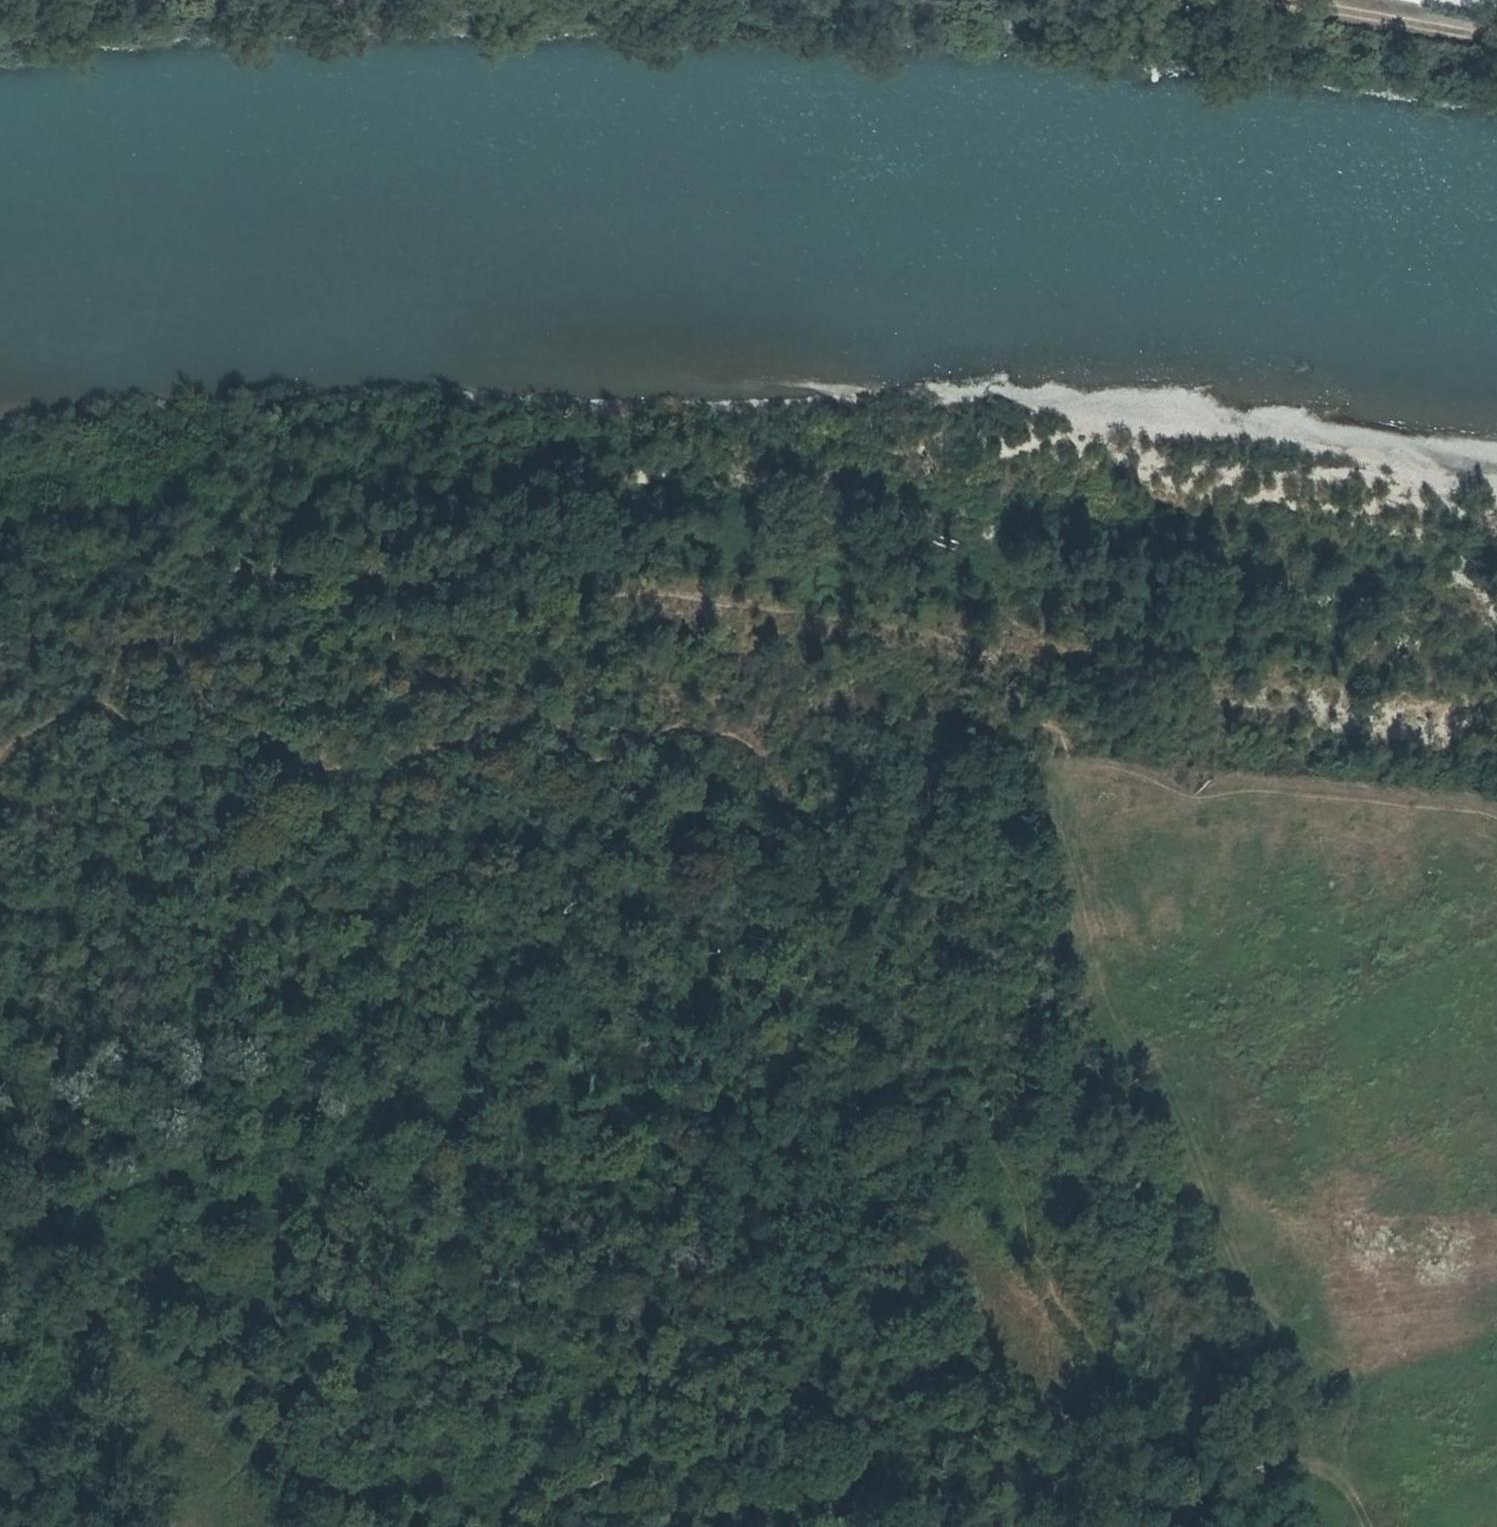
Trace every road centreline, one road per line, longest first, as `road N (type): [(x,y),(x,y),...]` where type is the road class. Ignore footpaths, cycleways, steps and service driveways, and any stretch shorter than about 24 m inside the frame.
road 1 (track): [(1378,1526),(1335,1481),(1297,1457),(1279,1458),(1147,1526)]
road 2 (track): [(1230,0),(1496,43)]

